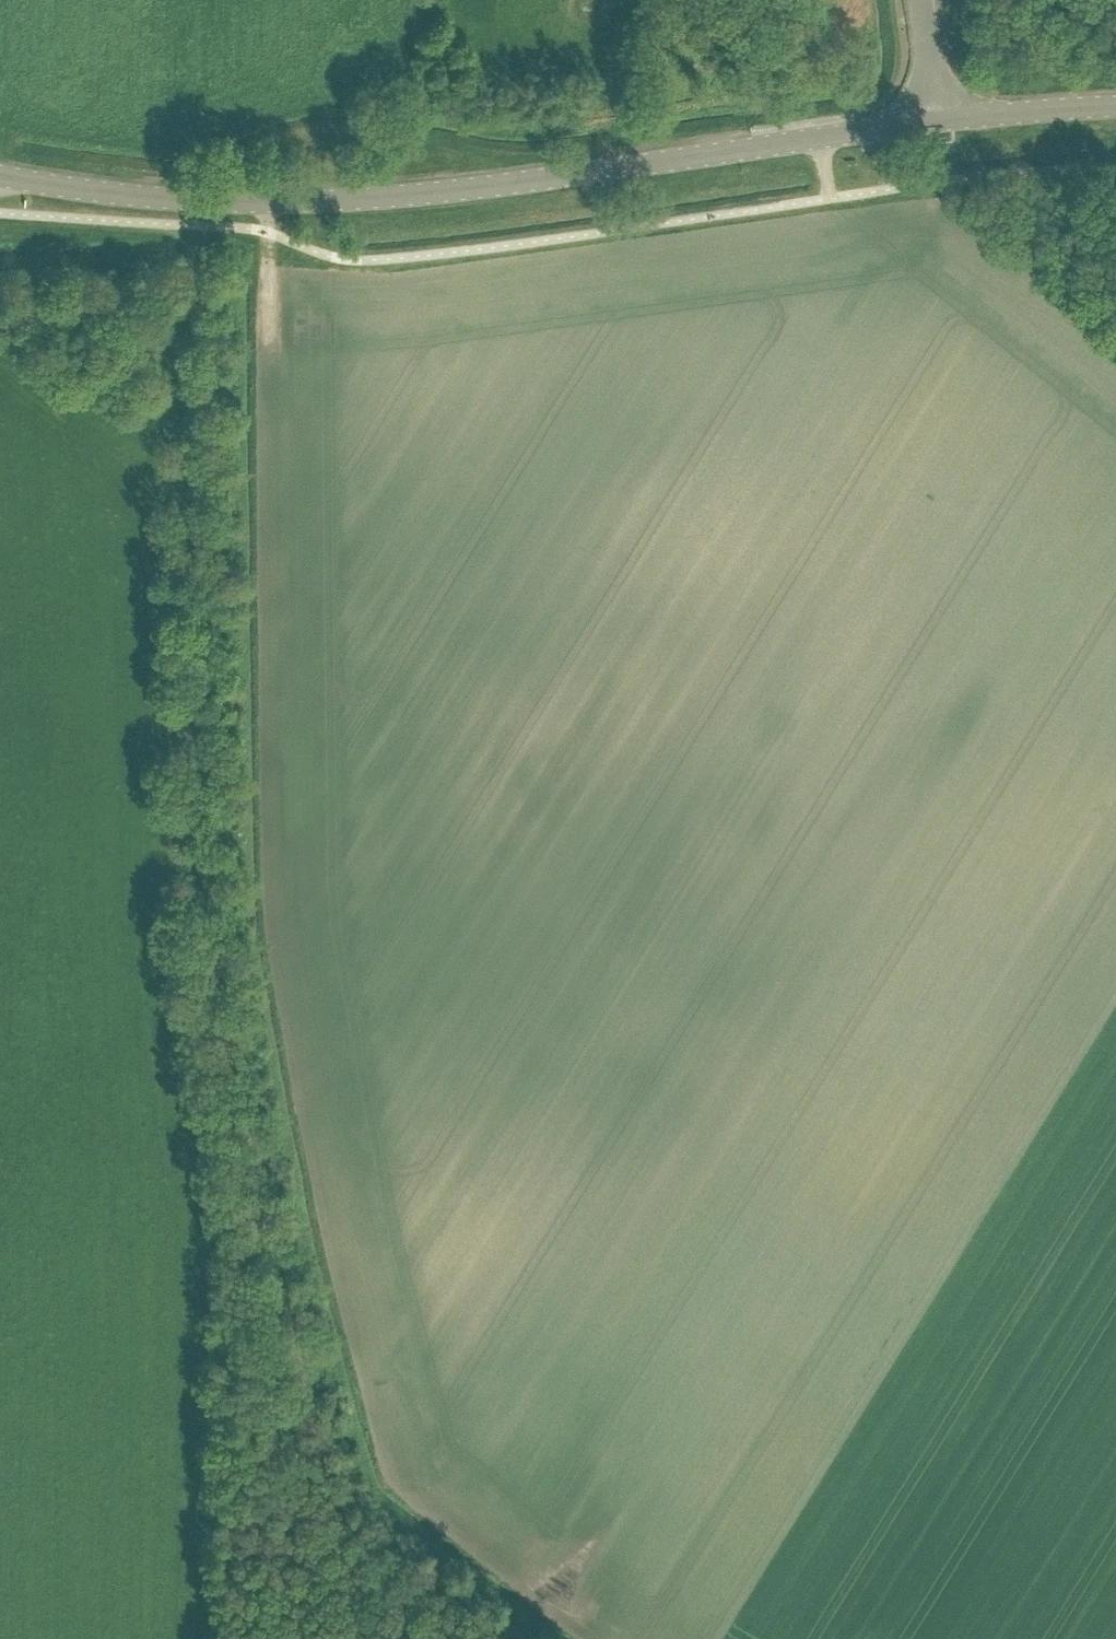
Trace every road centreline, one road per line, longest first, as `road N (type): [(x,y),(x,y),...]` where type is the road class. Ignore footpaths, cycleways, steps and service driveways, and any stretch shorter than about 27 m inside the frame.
road 1 (tertiary): [(939,121),(318,200),(179,200),(0,171)]
road 2 (tertiary): [(1115,104),(939,121)]
road 3 (track): [(274,200),(269,339)]
road 4 (tertiary): [(939,121),(922,0)]

